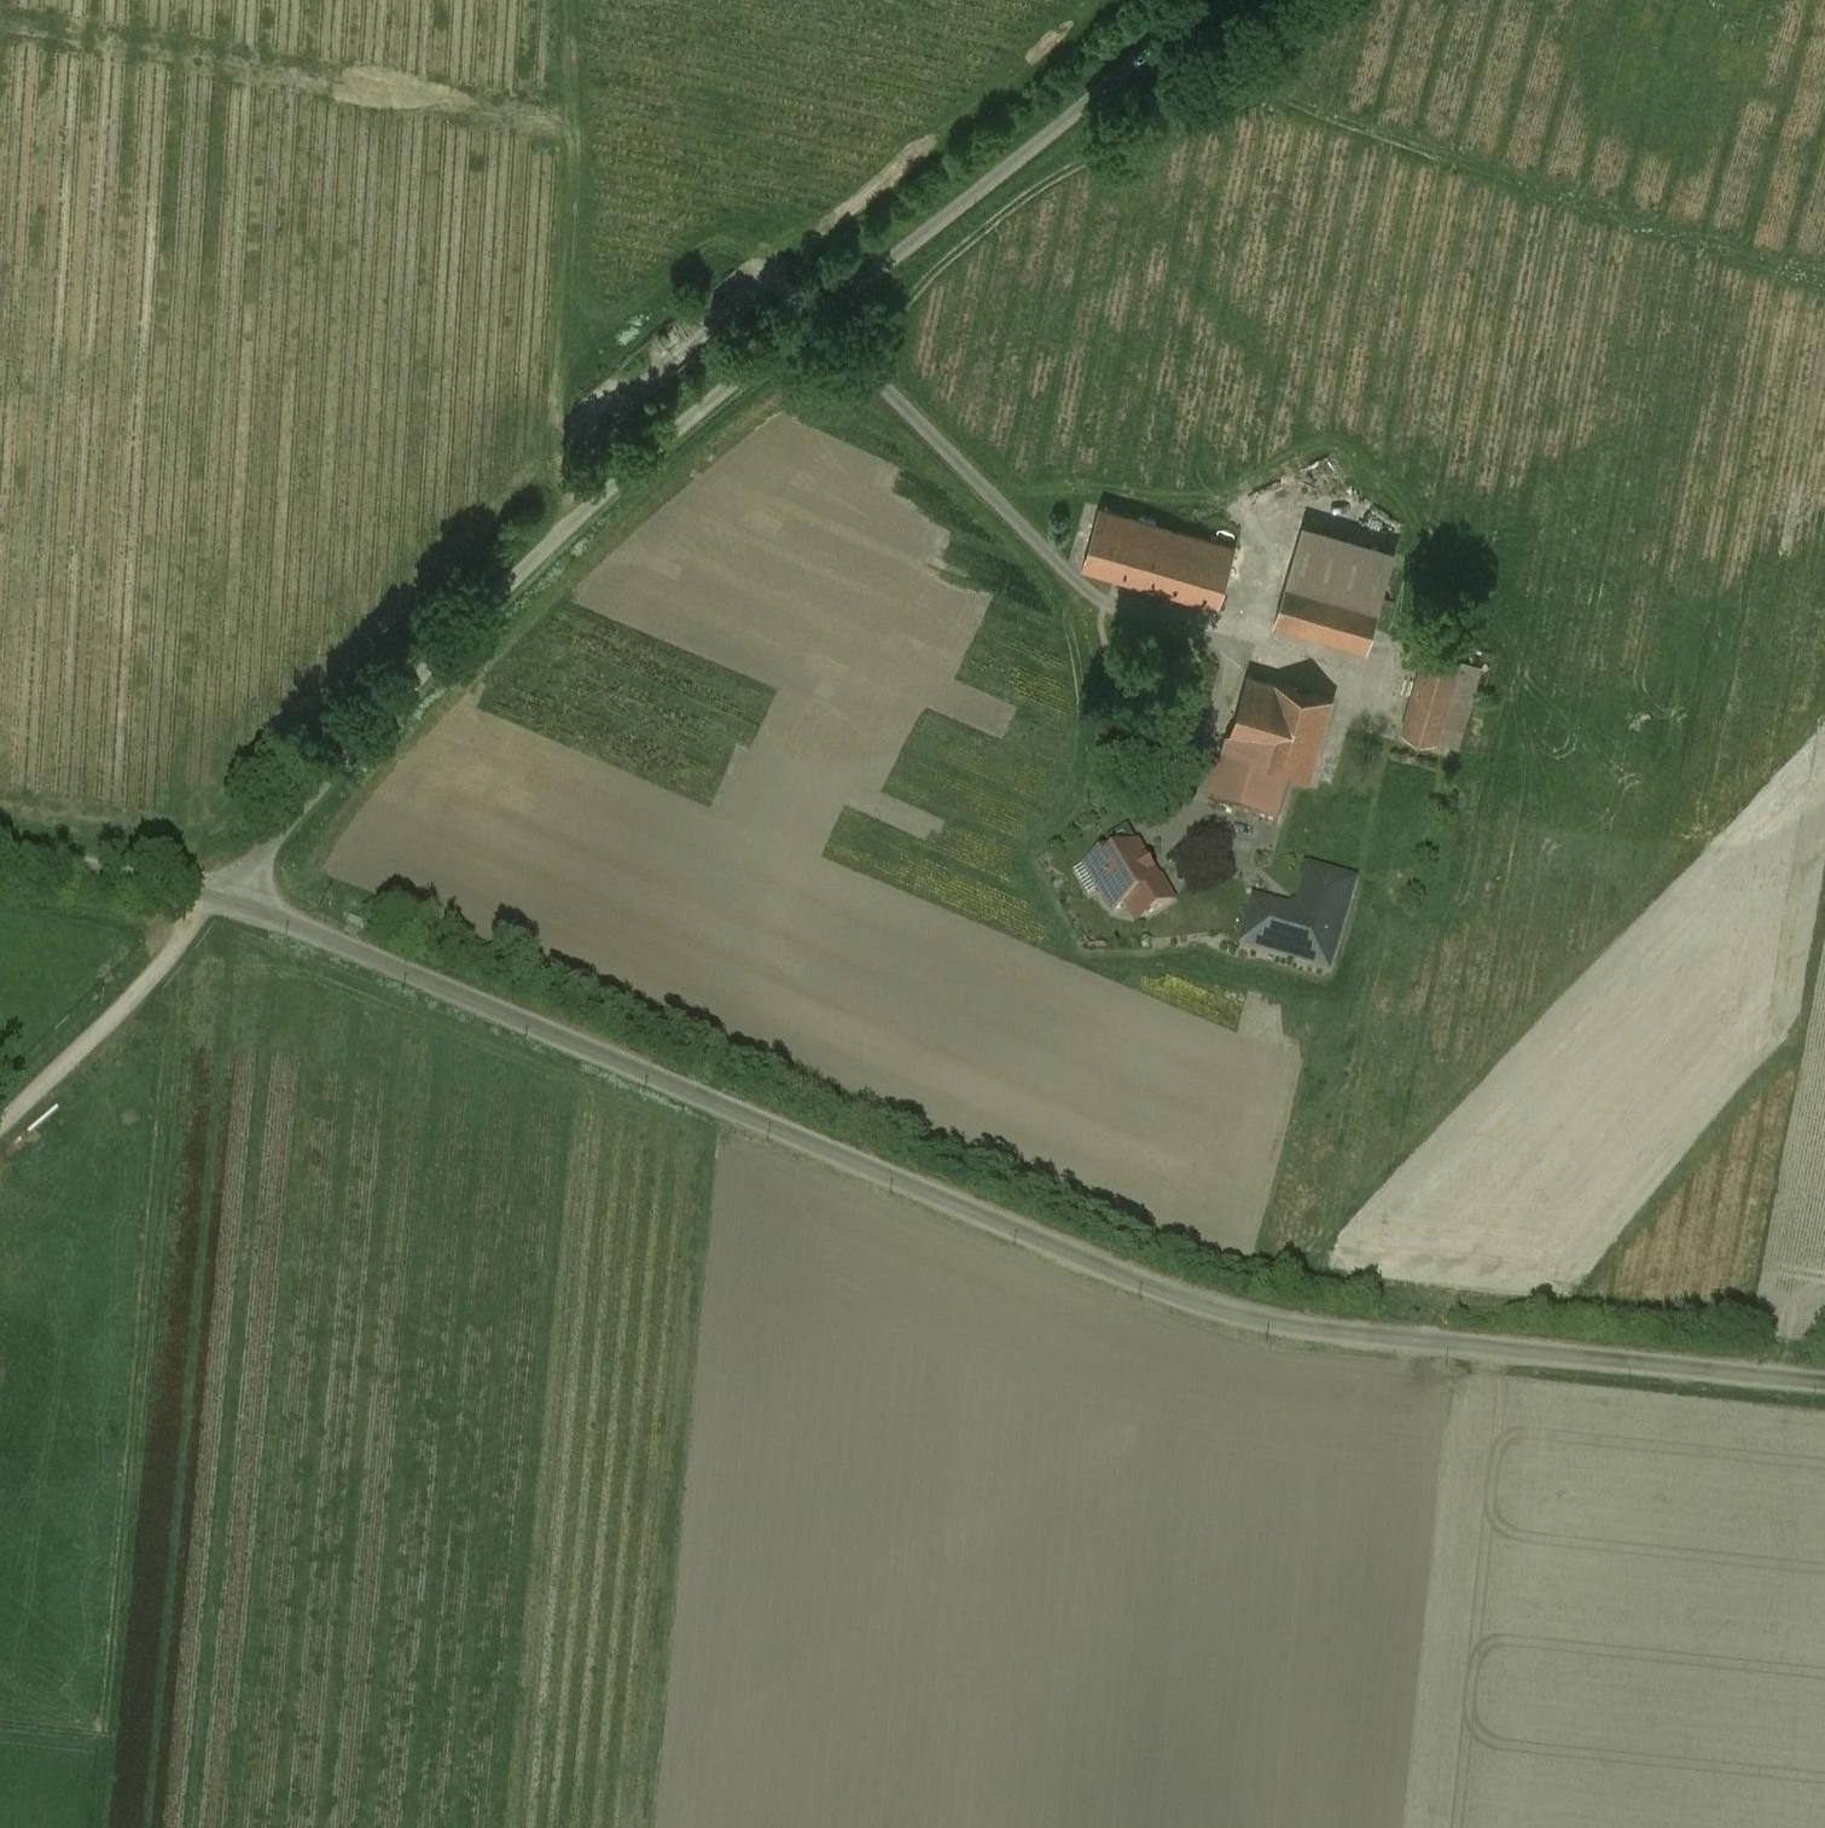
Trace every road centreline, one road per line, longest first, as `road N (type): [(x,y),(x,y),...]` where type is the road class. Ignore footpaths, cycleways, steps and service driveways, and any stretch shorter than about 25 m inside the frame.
road 1 (unclassified): [(1824,1385),(1296,1327),(1195,1301),(223,894)]
road 2 (unclassified): [(1205,0),(1050,135),(643,458),(495,598),(223,894)]
road 3 (track): [(181,939),(105,1735)]
road 4 (unclassified): [(0,847),(223,894)]

